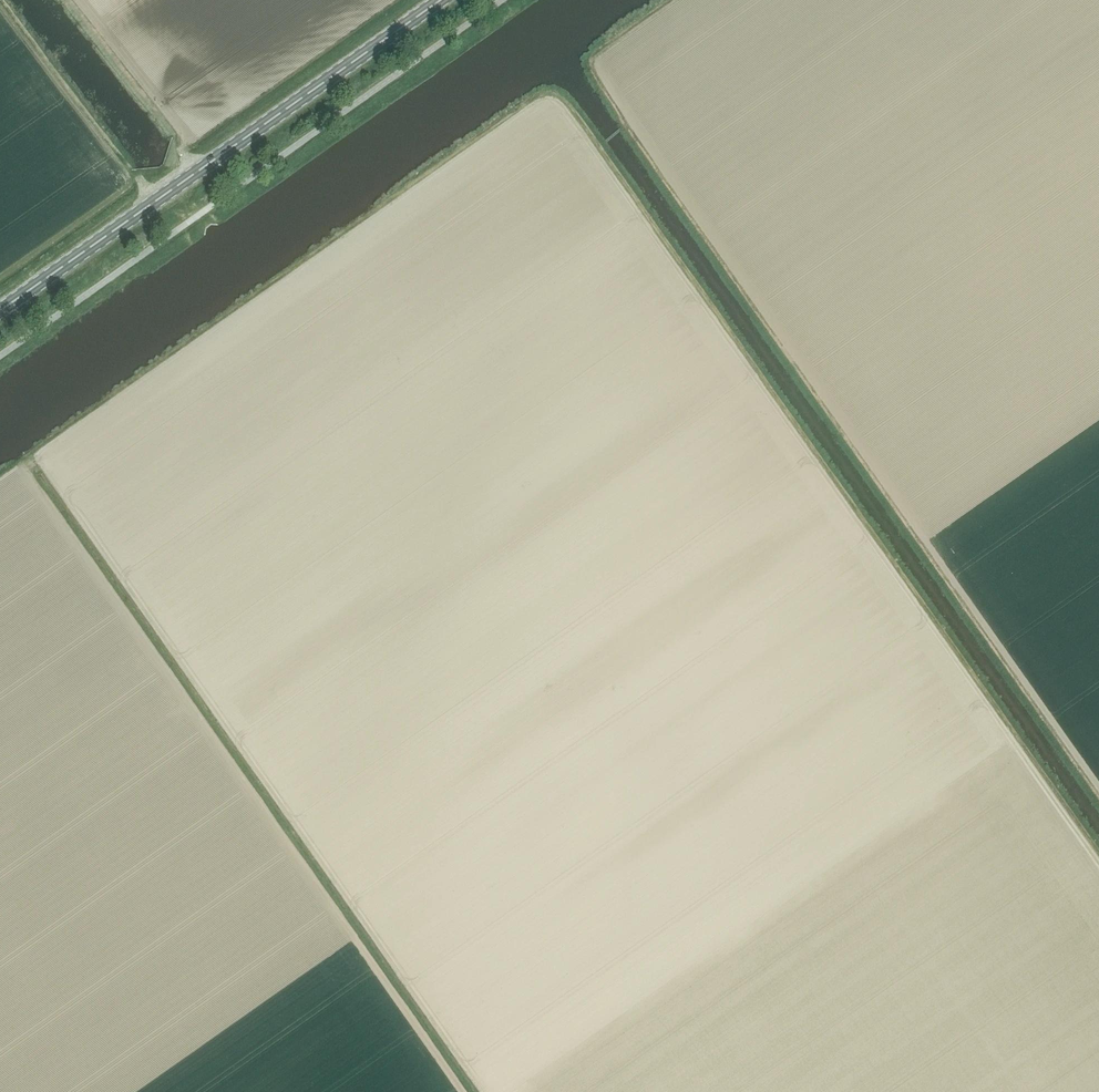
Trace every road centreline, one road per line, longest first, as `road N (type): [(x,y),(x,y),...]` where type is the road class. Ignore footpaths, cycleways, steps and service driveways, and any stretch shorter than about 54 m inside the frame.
road 1 (primary): [(0,313),(443,0)]

